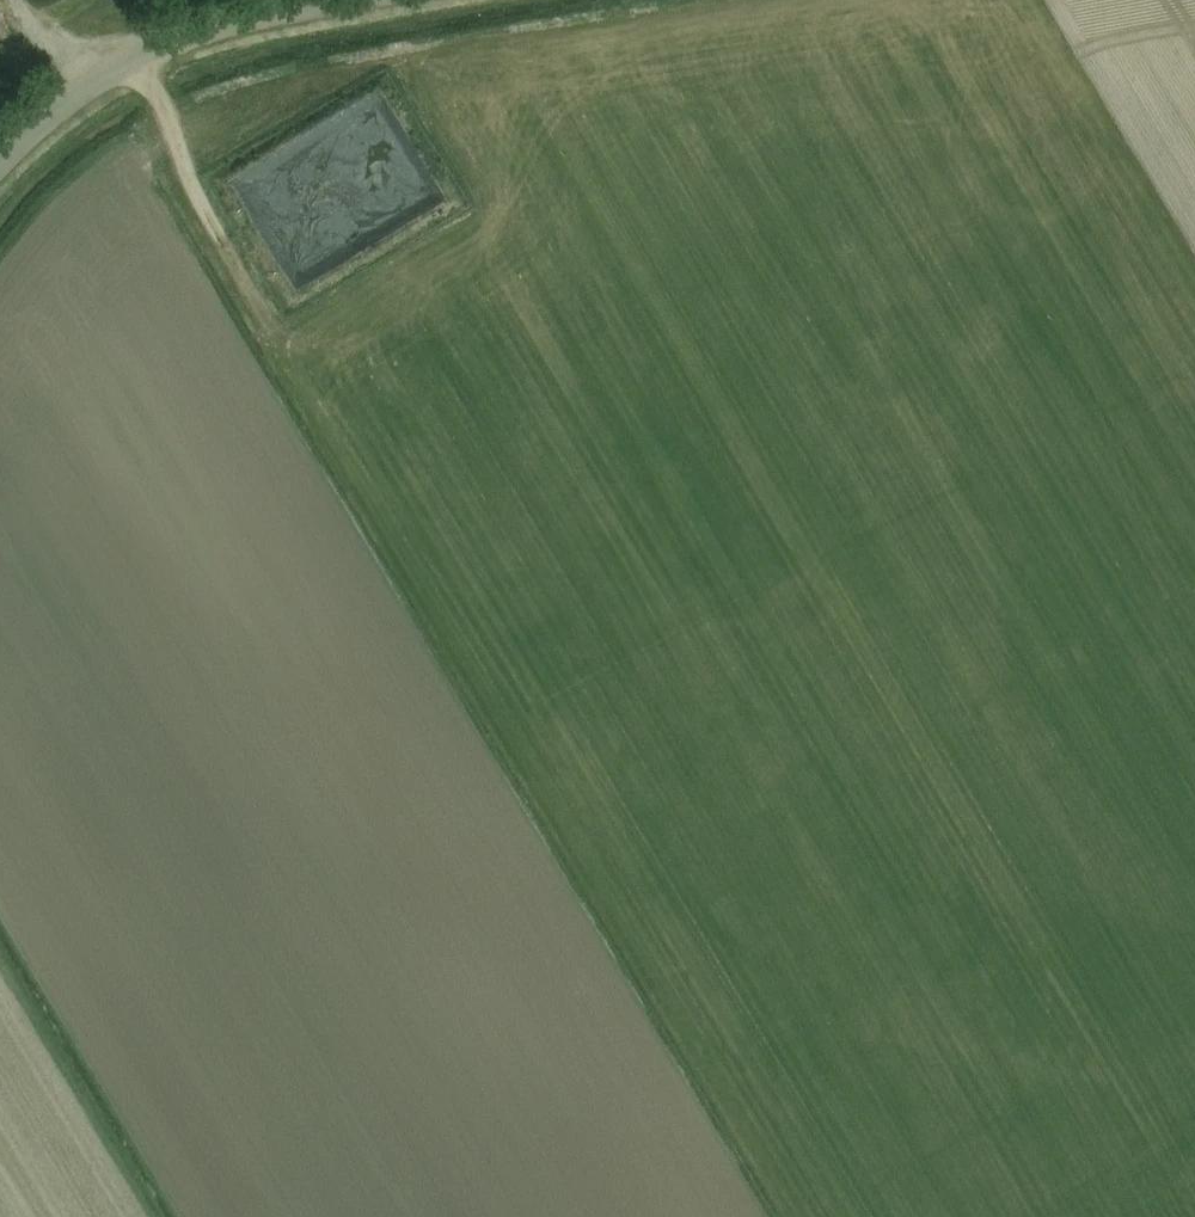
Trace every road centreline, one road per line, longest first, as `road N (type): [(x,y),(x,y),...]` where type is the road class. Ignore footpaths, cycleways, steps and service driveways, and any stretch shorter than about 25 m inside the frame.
road 1 (unclassified): [(0,192),(68,120),(150,76),(533,0)]

